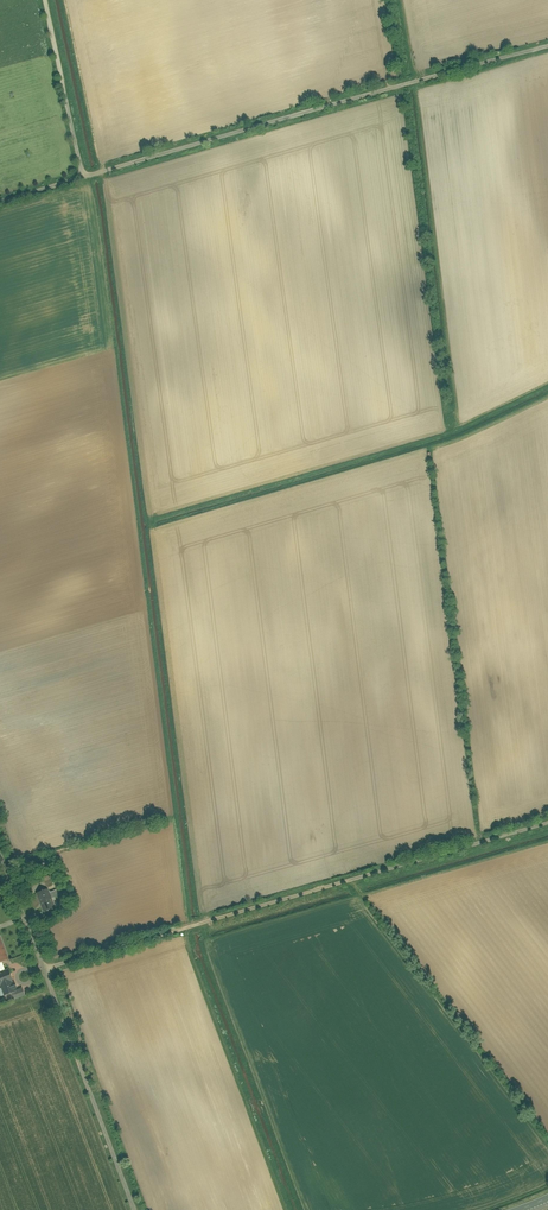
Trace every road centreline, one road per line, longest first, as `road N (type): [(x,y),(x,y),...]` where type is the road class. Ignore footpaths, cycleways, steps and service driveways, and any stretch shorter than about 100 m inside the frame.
road 1 (unclassified): [(547,42),(0,200)]
road 2 (unclassified): [(547,819),(42,967)]
road 3 (residential): [(42,967),(135,1209)]
road 4 (track): [(41,0),(79,175)]

